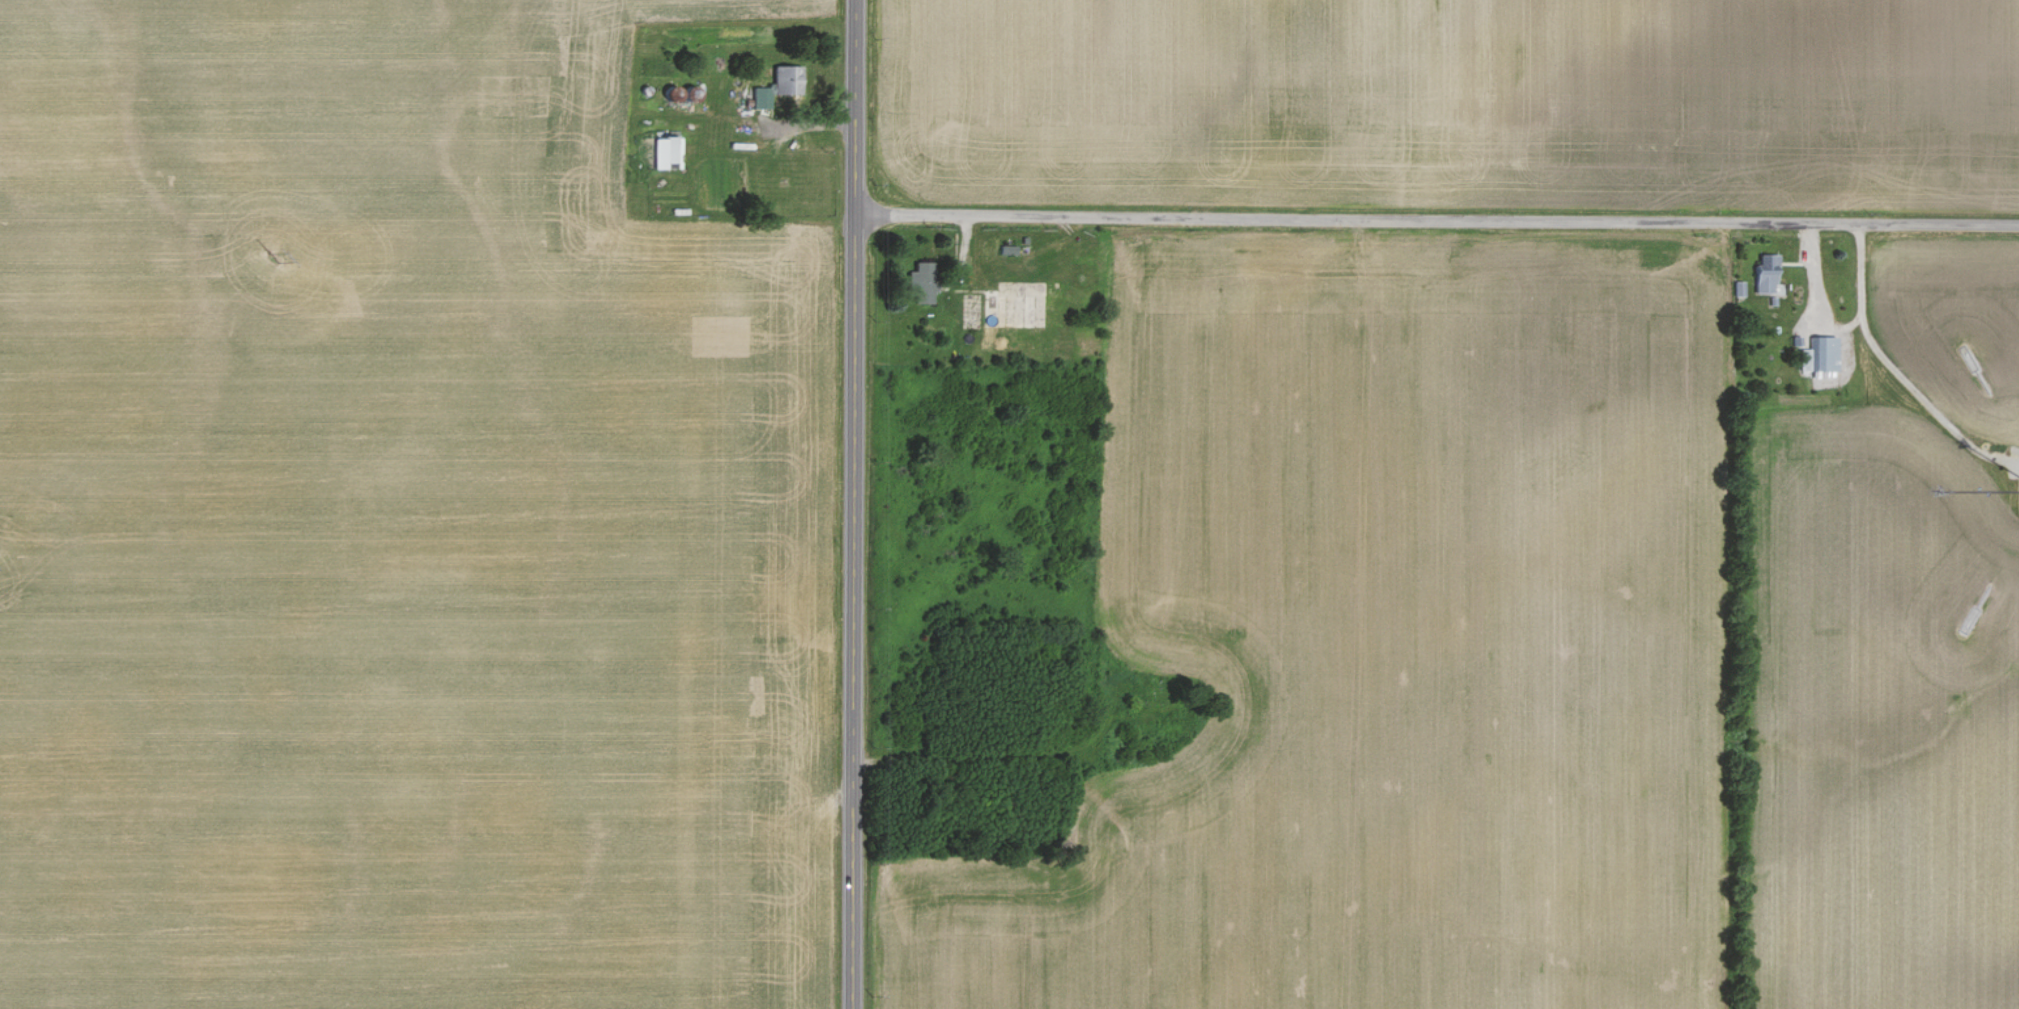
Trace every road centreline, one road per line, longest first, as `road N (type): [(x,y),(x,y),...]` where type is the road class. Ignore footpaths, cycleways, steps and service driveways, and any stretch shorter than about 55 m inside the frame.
road 1 (residential): [(2018,225),(859,218)]
road 2 (primary): [(850,1008),(857,0)]

